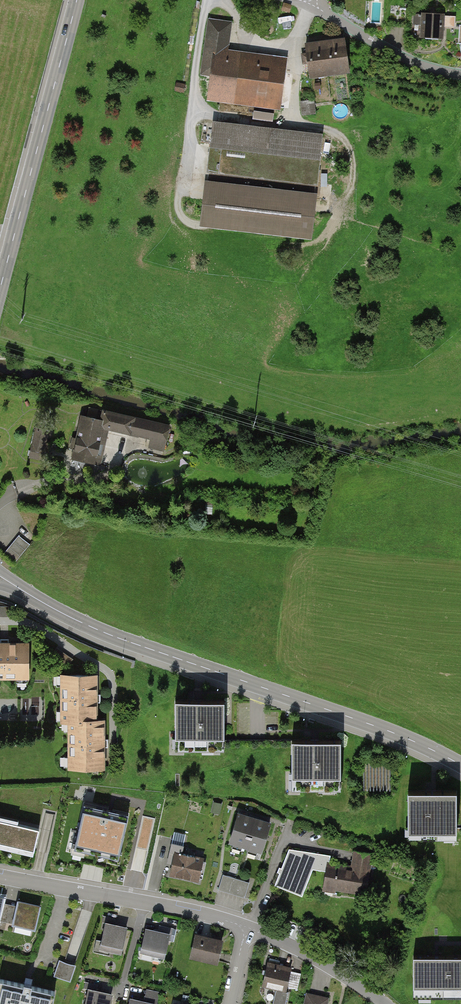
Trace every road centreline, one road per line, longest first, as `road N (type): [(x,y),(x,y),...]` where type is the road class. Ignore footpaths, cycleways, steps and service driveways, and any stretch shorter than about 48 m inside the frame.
road 1 (secondary): [(460,765),(416,742),(82,624),(0,578)]
road 2 (track): [(207,0),(195,112),(293,122),(298,38),(313,2)]
road 3 (secondary): [(77,0),(0,288)]
road 4 (residential): [(0,874),(246,928)]
road 5 (unclassified): [(460,75),(412,62),(313,2)]

